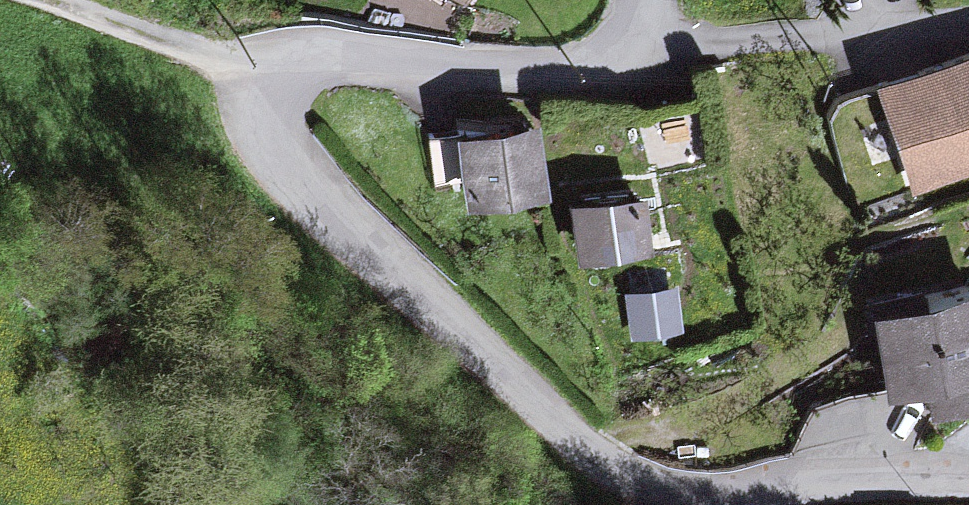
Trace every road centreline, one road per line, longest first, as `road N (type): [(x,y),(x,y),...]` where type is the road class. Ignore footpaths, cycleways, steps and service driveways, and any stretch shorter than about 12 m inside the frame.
road 1 (unclassified): [(968,489),(706,479),(590,440),(451,305),(295,175),(269,141),(275,73),(304,55),(600,69),(641,39),(641,0)]
road 2 (track): [(37,0),(270,88)]

